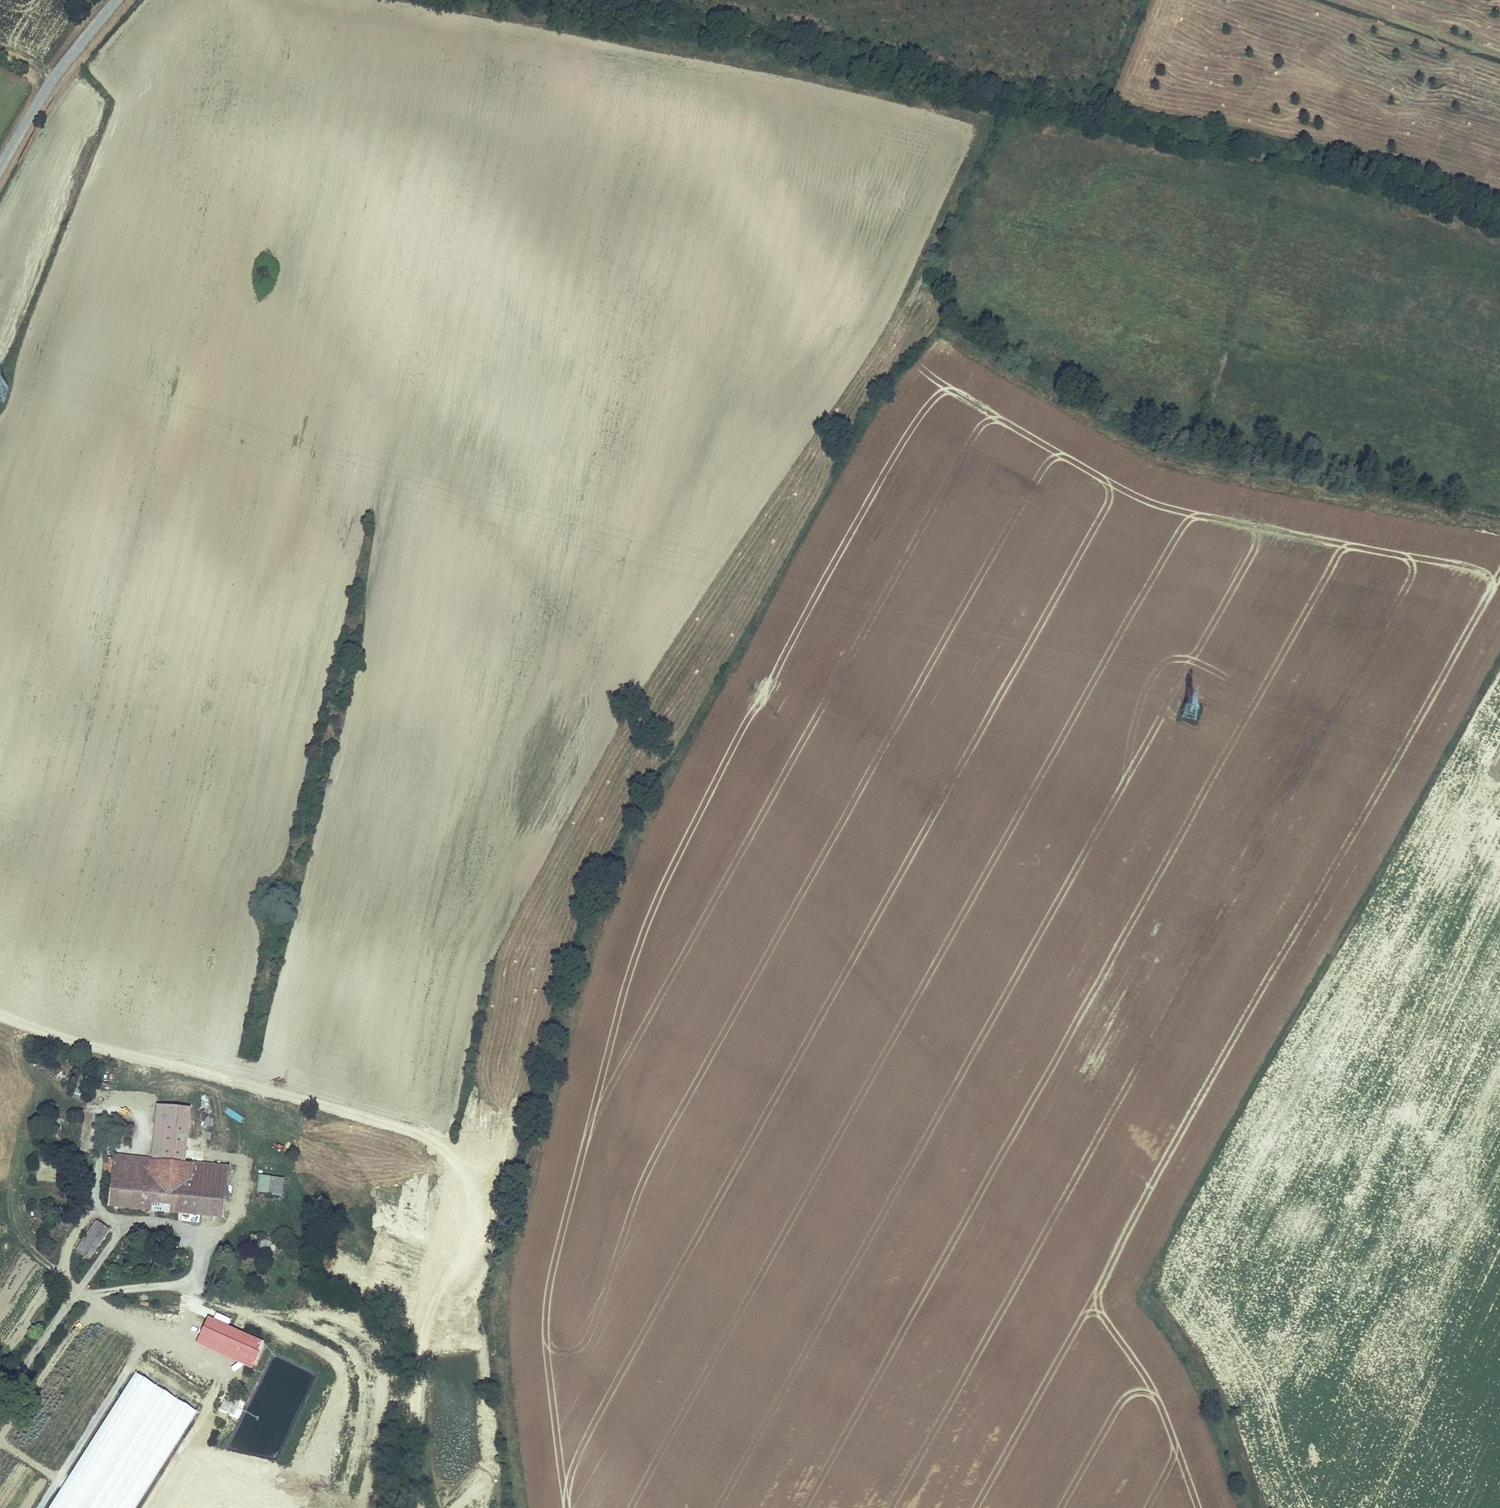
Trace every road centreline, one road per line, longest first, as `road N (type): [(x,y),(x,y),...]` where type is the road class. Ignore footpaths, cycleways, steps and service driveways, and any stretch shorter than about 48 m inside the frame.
road 1 (tertiary): [(0,167),(53,81),(118,0)]
road 2 (track): [(0,1187),(83,1201),(126,1221)]

